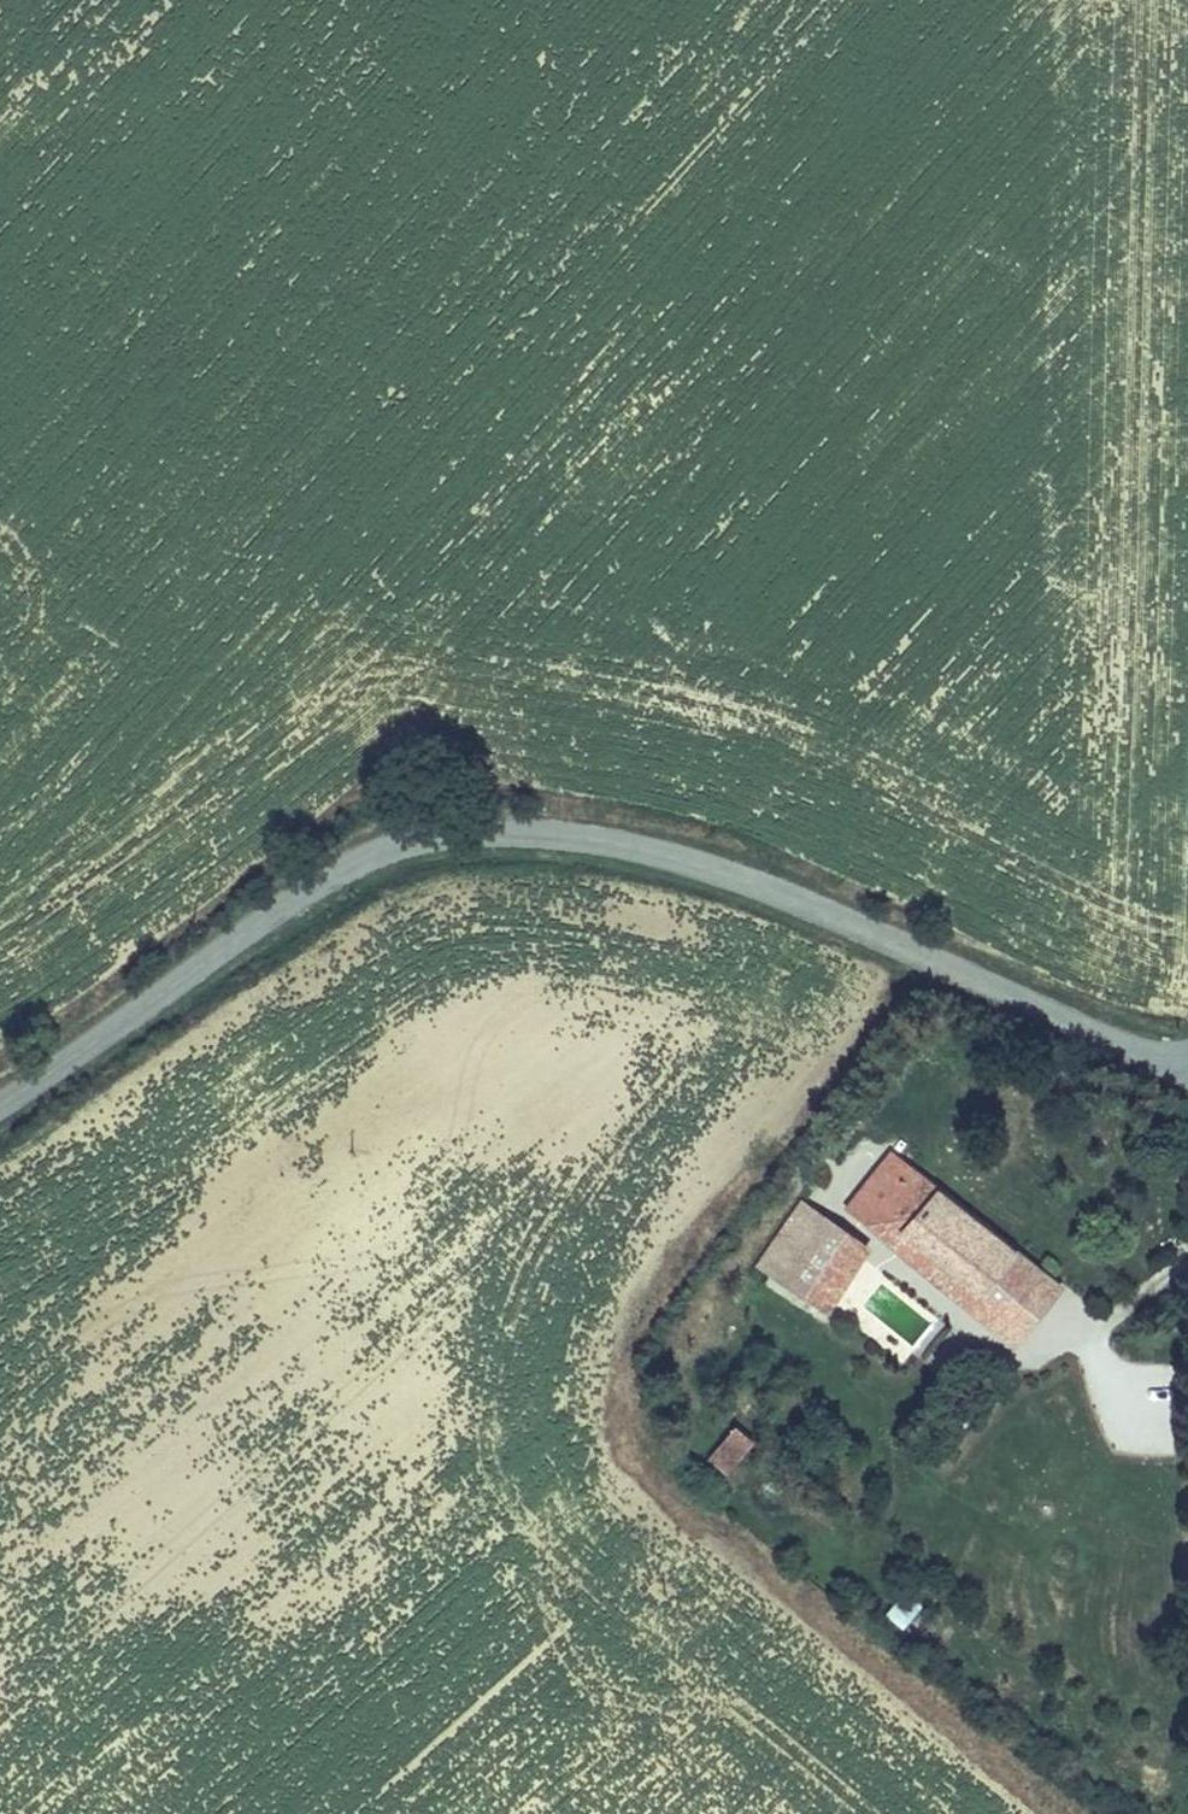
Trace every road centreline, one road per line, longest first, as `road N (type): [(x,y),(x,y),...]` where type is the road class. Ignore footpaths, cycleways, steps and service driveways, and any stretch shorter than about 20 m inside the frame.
road 1 (tertiary): [(1187,1067),(734,873),(588,837),(514,831),(403,842),(355,861),(0,1106)]

